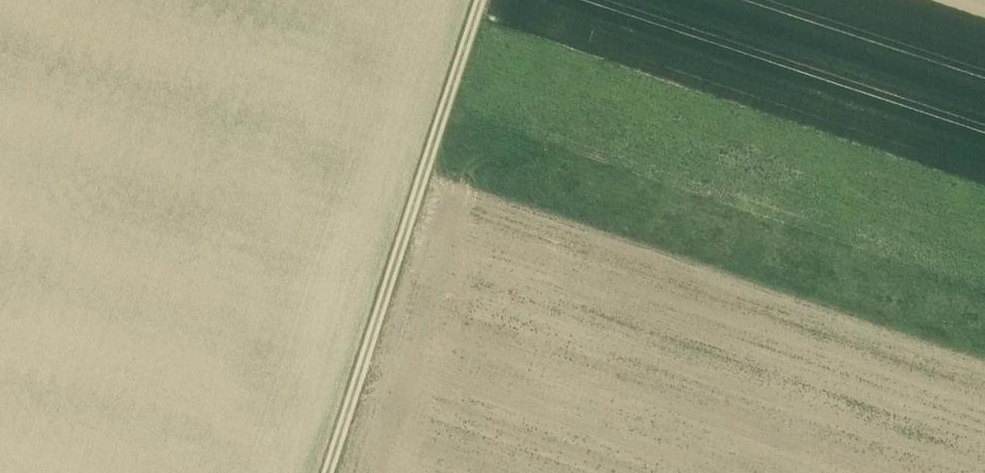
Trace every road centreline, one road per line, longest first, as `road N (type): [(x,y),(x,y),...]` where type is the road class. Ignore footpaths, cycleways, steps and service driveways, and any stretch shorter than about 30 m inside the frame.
road 1 (track): [(479,0),(326,472)]

